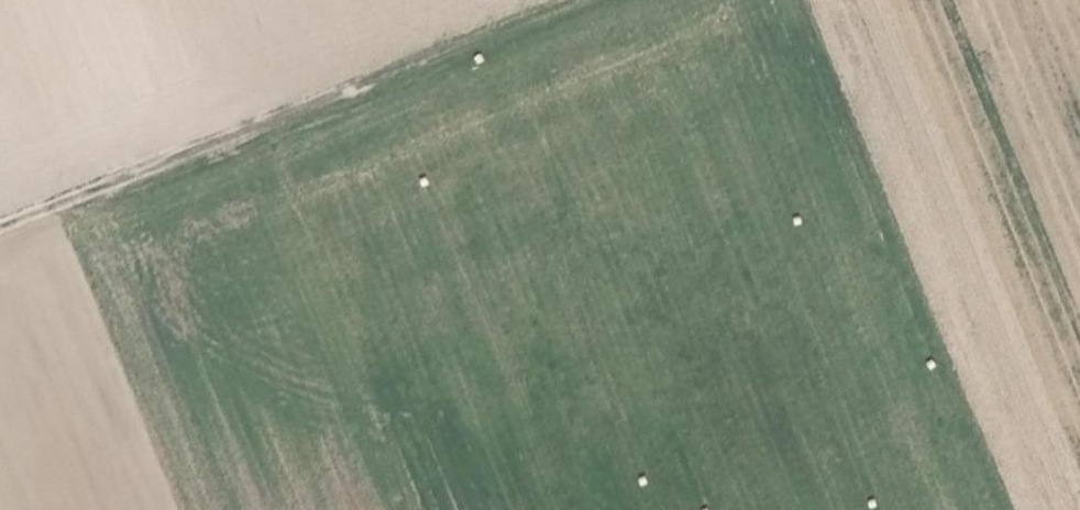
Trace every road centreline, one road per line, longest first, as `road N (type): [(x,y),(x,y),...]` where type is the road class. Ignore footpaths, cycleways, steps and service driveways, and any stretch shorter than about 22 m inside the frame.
road 1 (track): [(0,230),(583,0)]

